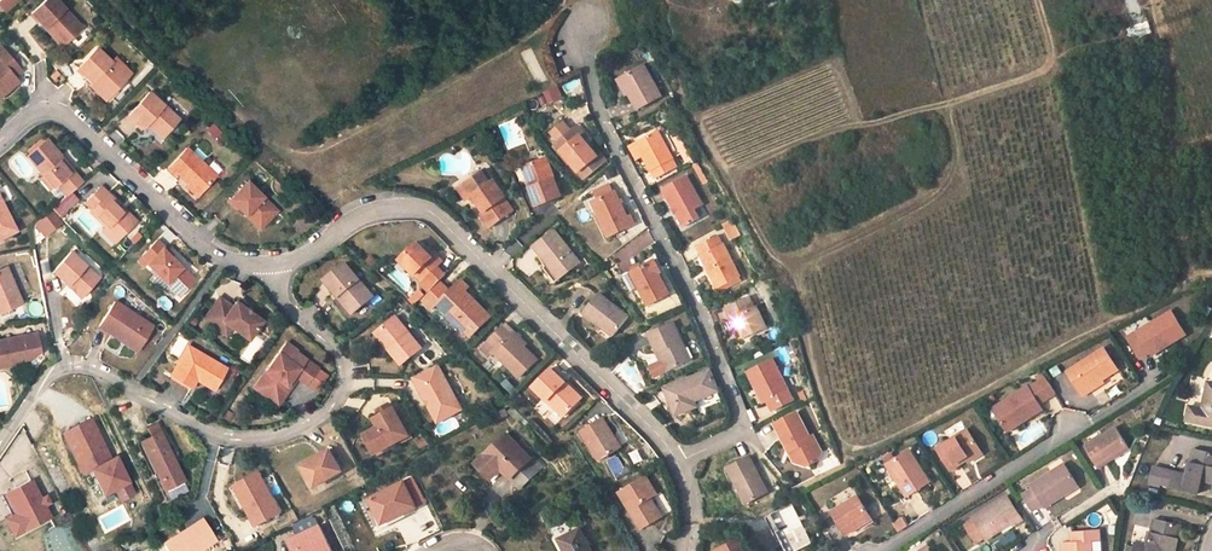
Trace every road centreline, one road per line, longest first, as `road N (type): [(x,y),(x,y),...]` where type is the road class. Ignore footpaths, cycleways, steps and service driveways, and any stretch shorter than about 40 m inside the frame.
road 1 (residential): [(684,550),(692,512),(671,445),(428,209),(391,200),(294,264),(267,266)]
road 2 (residential): [(0,444),(40,387),(68,367),(93,368),(224,439),(261,441),(316,419),(342,392),(339,357),(281,304),(267,266)]
road 3 (track): [(1039,0),(1054,53),(1043,72),(838,129),(729,174)]
road 4 (residential): [(267,266),(206,249),(60,110),(46,106),(0,139)]
road 5 (track): [(1211,271),(1180,255),(1148,0)]
road 6 (track): [(787,268),(932,195),(952,160),(944,106)]
road 7 (residential): [(882,550),(1087,425)]

